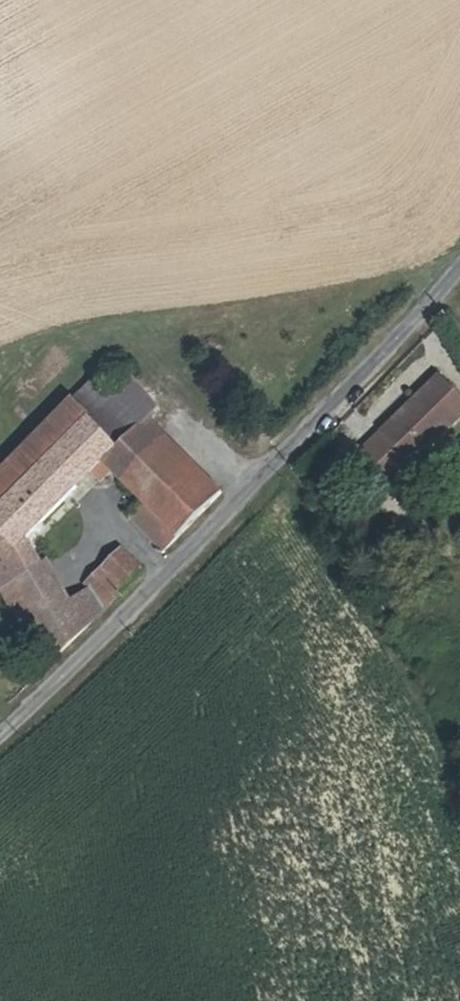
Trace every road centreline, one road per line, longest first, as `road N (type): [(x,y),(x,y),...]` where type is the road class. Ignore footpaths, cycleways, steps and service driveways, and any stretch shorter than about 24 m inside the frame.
road 1 (unclassified): [(0,739),(459,268)]

